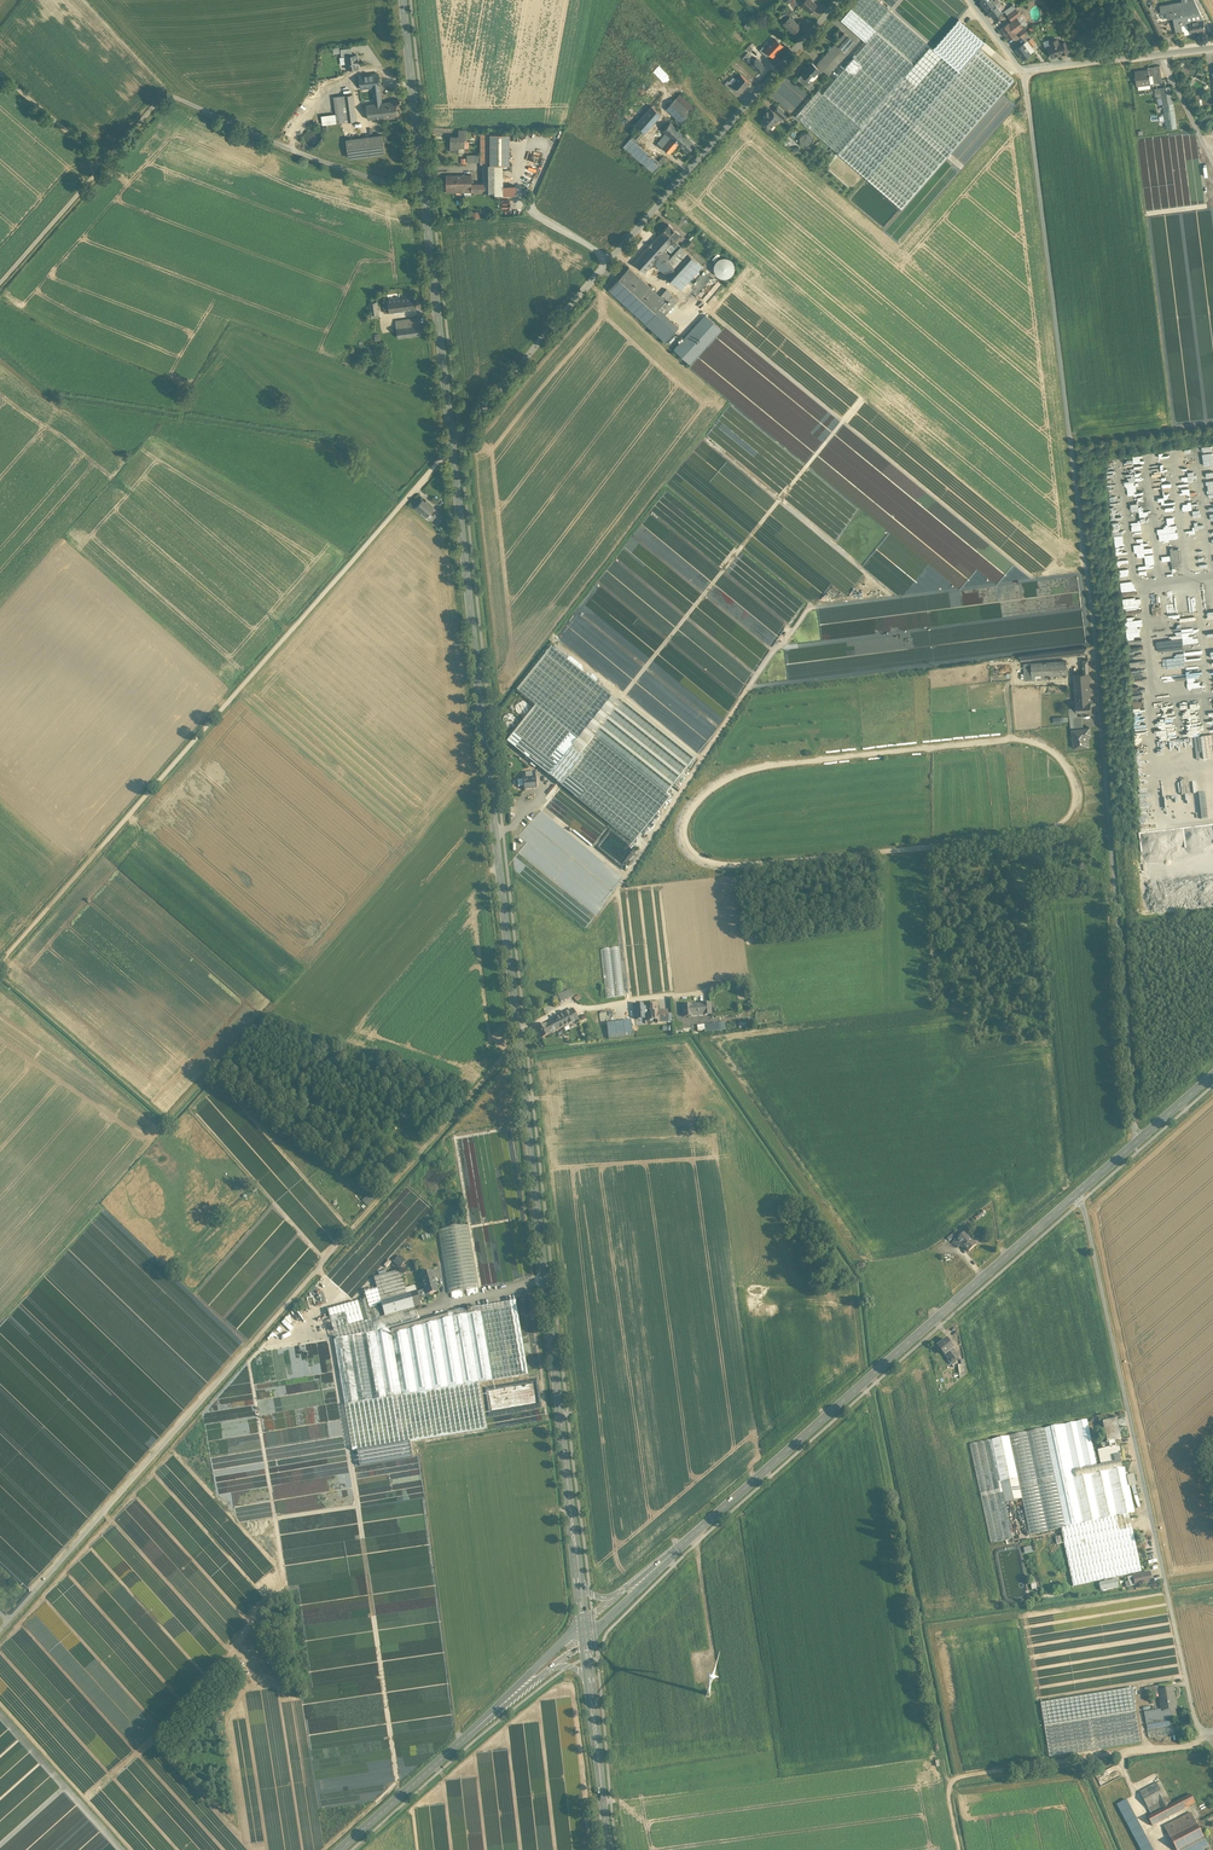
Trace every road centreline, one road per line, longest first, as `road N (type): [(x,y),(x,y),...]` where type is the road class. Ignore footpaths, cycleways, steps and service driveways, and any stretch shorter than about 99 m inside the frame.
road 1 (secondary): [(452,446),(581,1584)]
road 2 (unclassified): [(1021,70),(1096,642),(1138,1140)]
road 3 (residential): [(452,446),(0,963)]
road 4 (residential): [(838,0),(452,446)]
road 5 (secondary): [(658,1566),(1076,1195)]
road 6 (unclassified): [(1076,1195),(1196,1722),(1206,1730)]
road 7 (unclassified): [(104,163),(167,96),(318,159),(423,192)]
road 8 (track): [(1185,1746),(962,1776),(950,1783),(948,1796),(959,1849)]
road 9 (track): [(519,1050),(505,1055),(317,1269)]
road 10 (secondary): [(423,192),(452,446)]
road 11 (secondary): [(341,1849),(505,1703)]
road 12 (secondary): [(403,0),(423,192)]
road 13 (unclassified): [(1021,70),(1212,47)]
road 14 (secondary): [(592,1686),(608,1849)]
road 15 (unclassified): [(0,282),(104,163)]
road 16 (unclassified): [(0,73),(104,163)]

